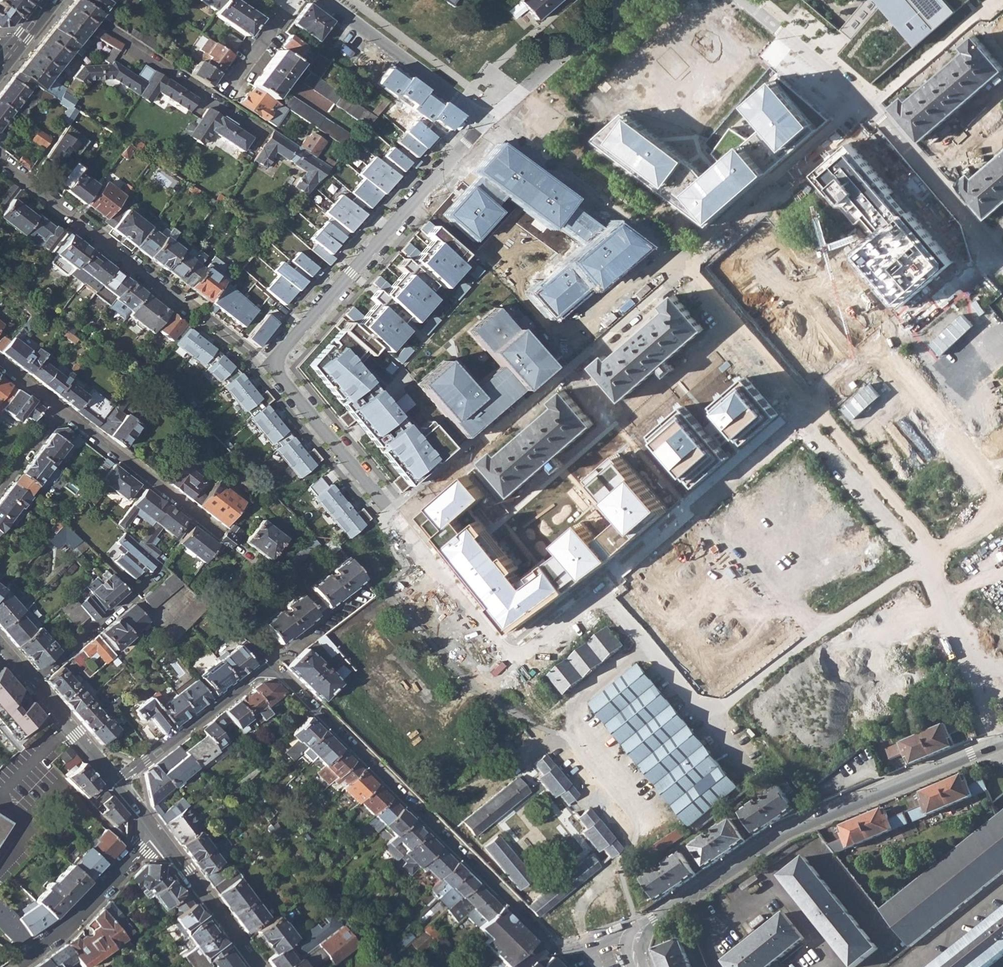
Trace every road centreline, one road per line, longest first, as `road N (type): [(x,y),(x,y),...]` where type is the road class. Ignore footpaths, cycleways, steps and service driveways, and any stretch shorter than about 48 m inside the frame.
road 1 (residential): [(636,938),(566,954),(550,947),(268,670),(115,783)]
road 2 (residential): [(394,516),(874,111)]
road 3 (residential): [(1002,739),(784,833),(694,898)]
road 4 (residential): [(485,121),(272,369)]
road 5 (residential): [(0,364),(217,533)]
road 6 (residential): [(0,162),(191,309)]
road 7 (residential): [(323,0),(485,121)]
road 8 (residential): [(874,111),(1002,261)]
road 9 (residential): [(157,835),(11,966)]
road 10 (residential): [(272,369),(394,516)]
road 11 (residential): [(485,121),(626,0)]
road 12 (residential): [(511,657),(394,516)]
road 13 (residential): [(744,0),(874,111)]
road 14 (tertiary): [(157,835),(256,966)]
road 15 (residential): [(30,683),(130,598)]
road 16 (tertiary): [(30,683),(115,783)]

